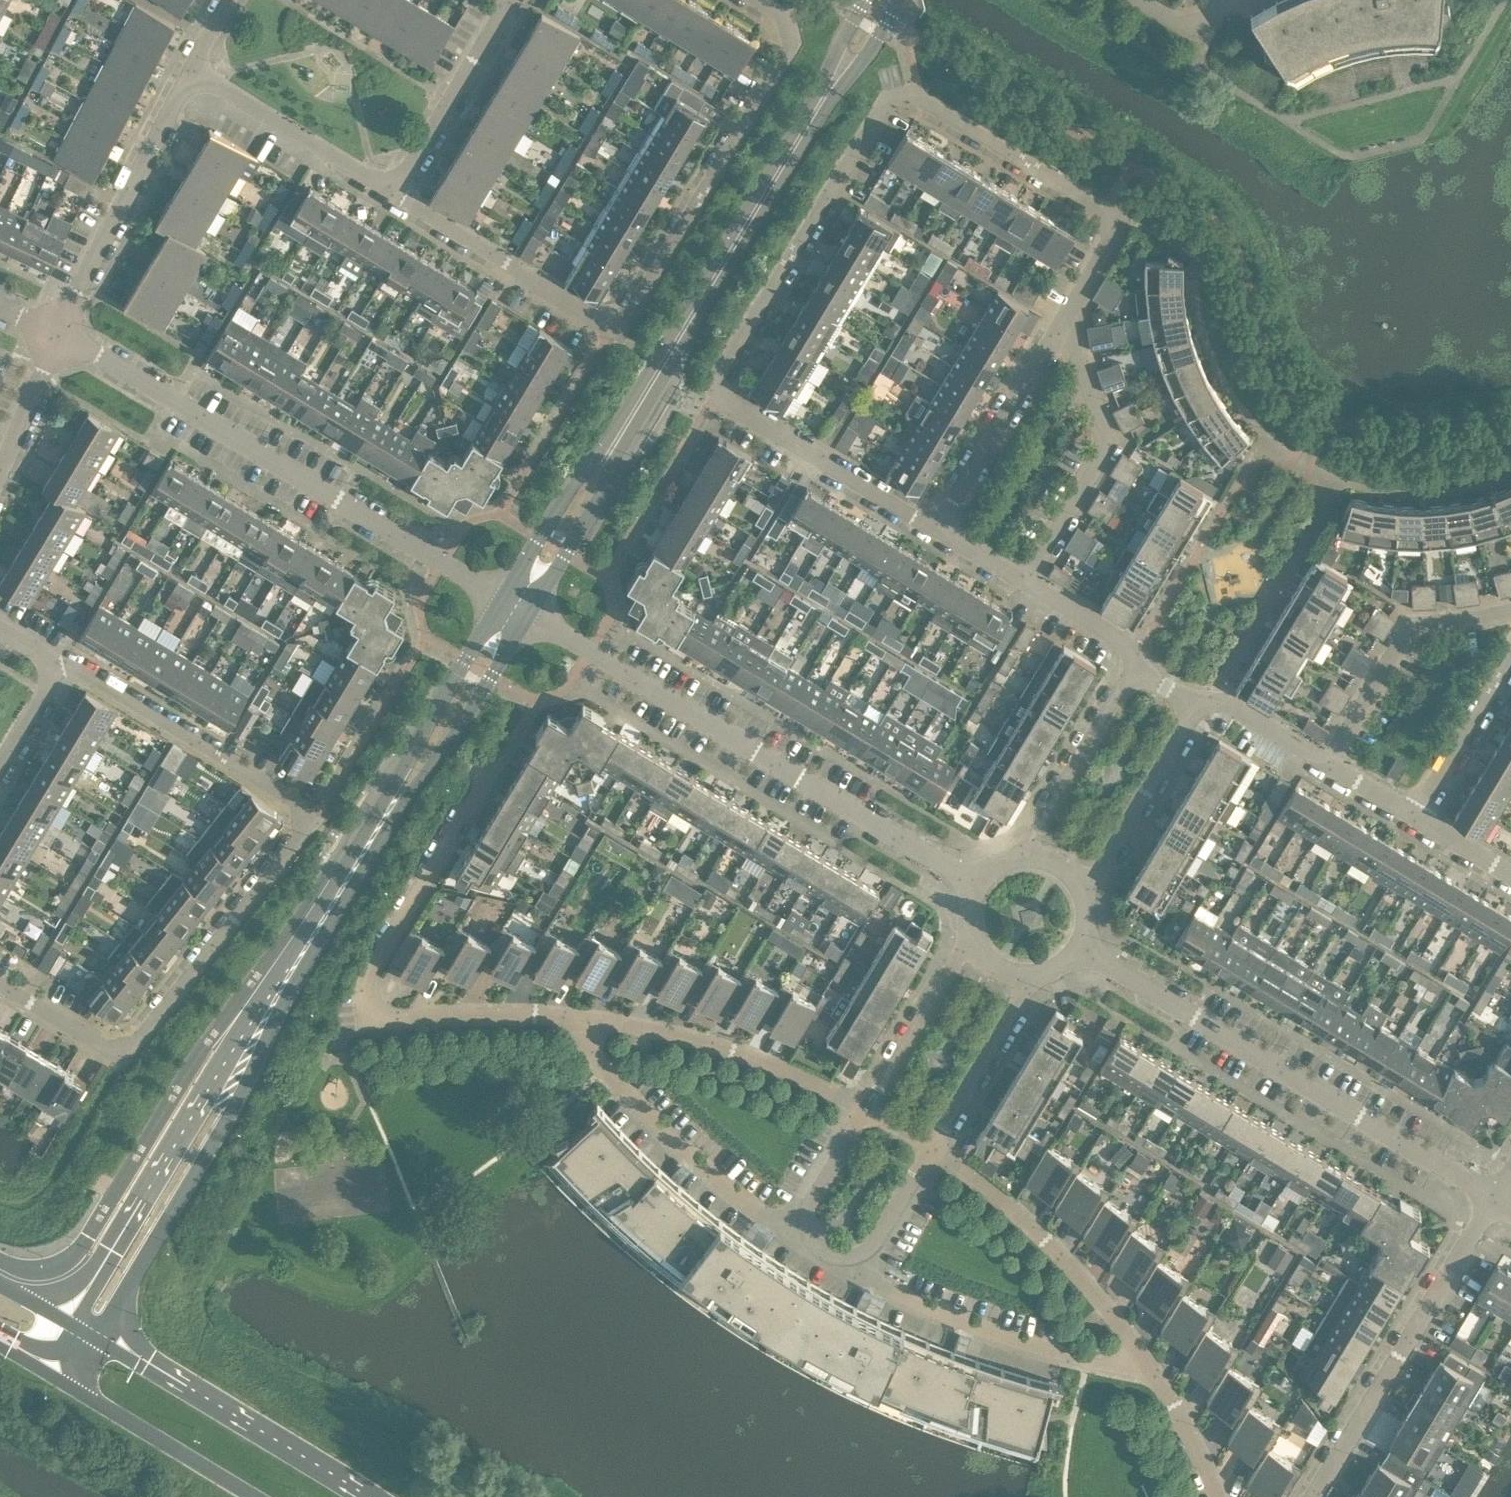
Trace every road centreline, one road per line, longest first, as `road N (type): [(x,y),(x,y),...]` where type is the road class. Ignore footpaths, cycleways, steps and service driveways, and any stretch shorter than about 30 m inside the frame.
road 1 (residential): [(935,527),(735,408),(722,375),(893,104),(920,99),(1101,208),(1109,246),(1069,317)]
road 2 (residential): [(126,1057),(317,814),(64,666)]
road 3 (tertiary): [(517,604),(816,110)]
road 4 (residential): [(979,882),(517,604)]
road 5 (residential): [(517,604),(57,329)]
road 6 (residential): [(1498,1199),(1080,944)]
road 7 (residential): [(570,1013),(393,1016),(370,1000),(368,980),(490,776)]
road 8 (tertiary): [(97,1337),(228,1119),(308,945)]
road 9 (tertiary): [(308,945),(221,1070),(68,1320)]
road 10 (tertiary): [(308,945),(517,604)]
road 11 (residential): [(615,323),(634,309),(787,52),(780,13),(759,0)]
road 12 (residential): [(1498,1199),(1313,1496)]
road 13 (residential): [(1155,1372),(1071,1263),(1007,1200),(930,1147)]
road 14 (residential): [(1155,1372),(1015,1340),(854,1271)]
road 15 (residential): [(872,1109),(733,1050),(570,1013)]
road 16 (residential): [(794,1231),(662,1131),(603,1069),(570,1013)]
road 17 (secondary): [(368,1496),(97,1337)]
road 18 (residential): [(1026,583),(1110,443),(1069,317)]
road 19 (residential): [(57,329),(195,70)]
road 20 (residential): [(1333,763),(1415,621),(1510,615)]
road 21 (residential): [(615,323),(395,190)]
road 22 (residential): [(935,527),(1069,317)]
road 23 (residential): [(1139,654),(1019,857)]
road 24 (residential): [(395,190),(195,70)]
road 25 (residential): [(1083,893),(1199,702)]
road 26 (residential): [(509,0),(395,190)]
road 27 (secondary): [(69,1383),(257,1496)]
road 28 (residential): [(1037,973),(930,1147)]
road 29 (residential): [(872,1109),(971,931)]
road 30 (residential): [(1415,815),(1510,659)]
road 31 (residential): [(0,480),(57,329)]
road 32 (residential): [(126,1057),(0,977)]
road 33 (residential): [(1333,763),(1232,707),(1199,702)]
road 34 (residential): [(854,1271),(930,1147)]
road 35 (residential): [(794,1231),(872,1109)]
road 36 (residential): [(1219,1496),(1155,1372)]
road 37 (tertiary): [(816,110),(856,70),(895,0)]
road 38 (residential): [(1139,654),(1026,583)]
road 39 (residential): [(0,770),(64,666)]
road 40 (tertiary): [(867,0),(834,55),(816,110)]

